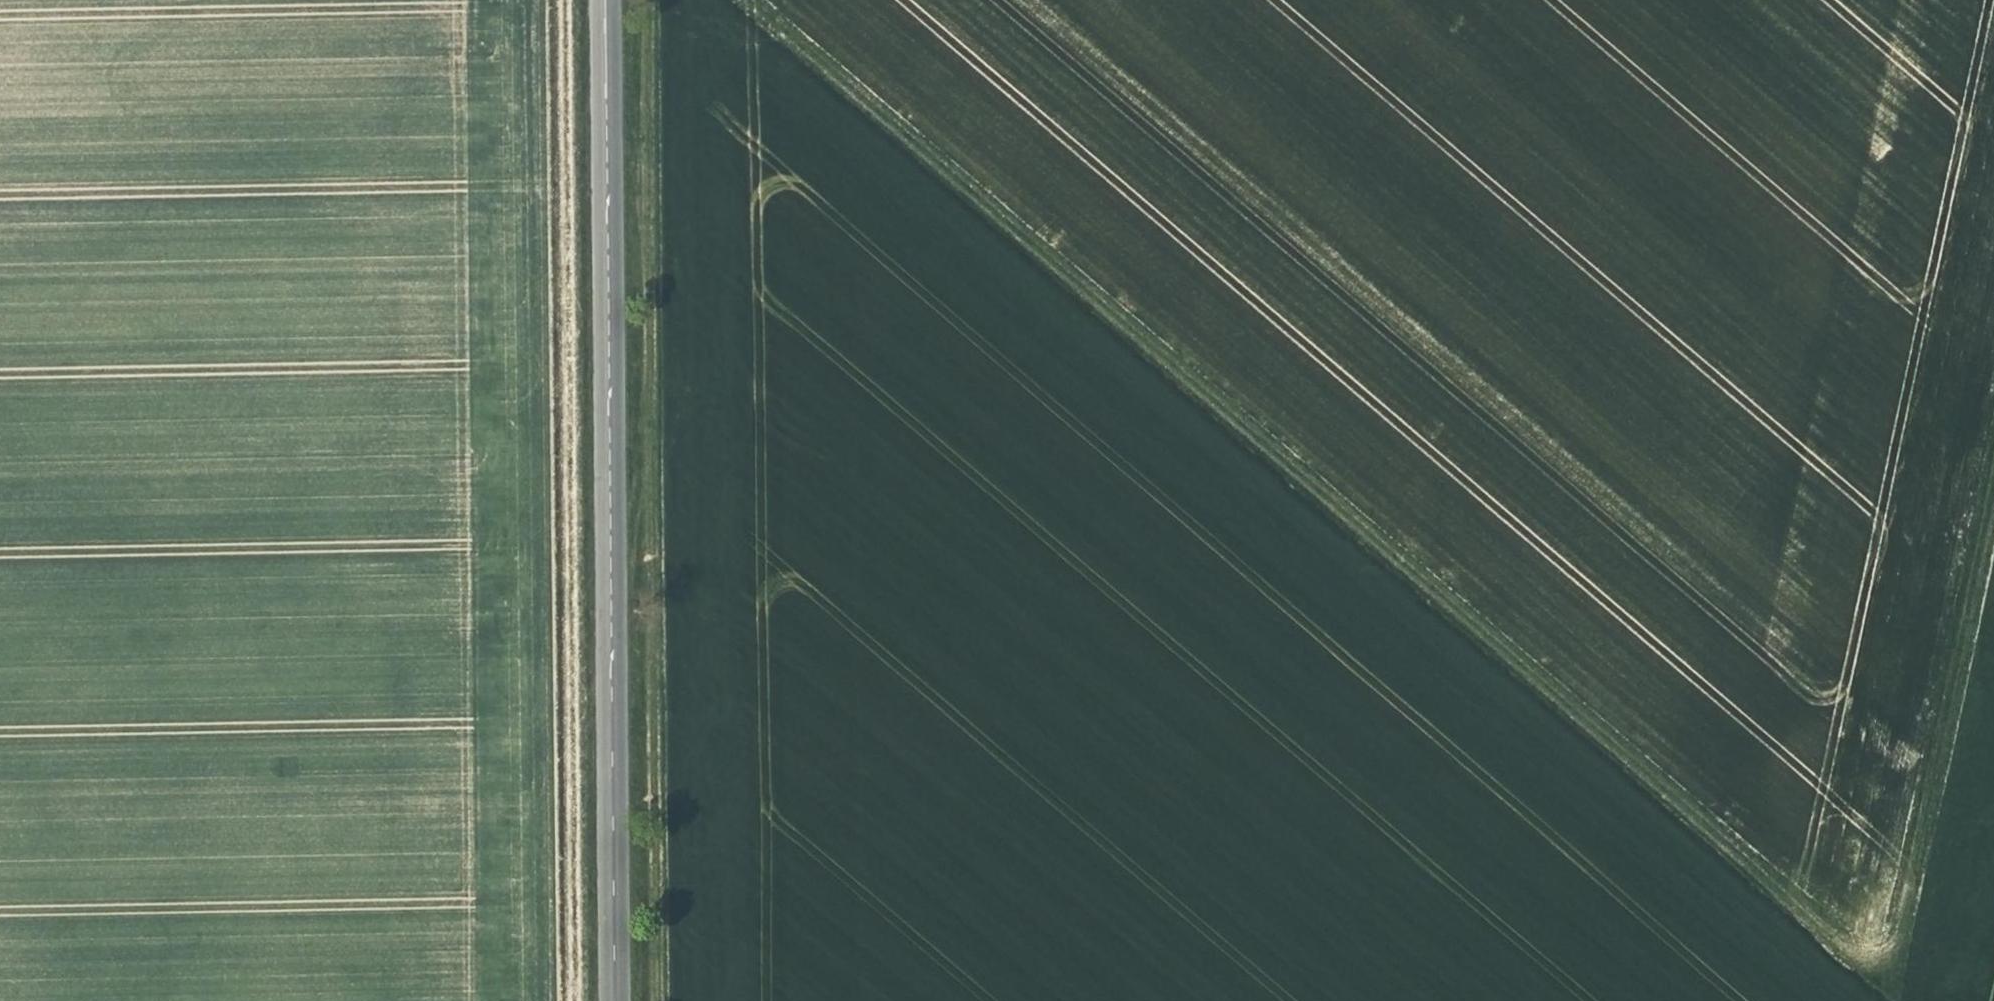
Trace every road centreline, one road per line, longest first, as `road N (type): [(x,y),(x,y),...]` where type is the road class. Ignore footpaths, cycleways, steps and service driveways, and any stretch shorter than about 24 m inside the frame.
road 1 (tertiary): [(609,0),(625,1000)]
road 2 (track): [(1886,984),(1993,474)]

